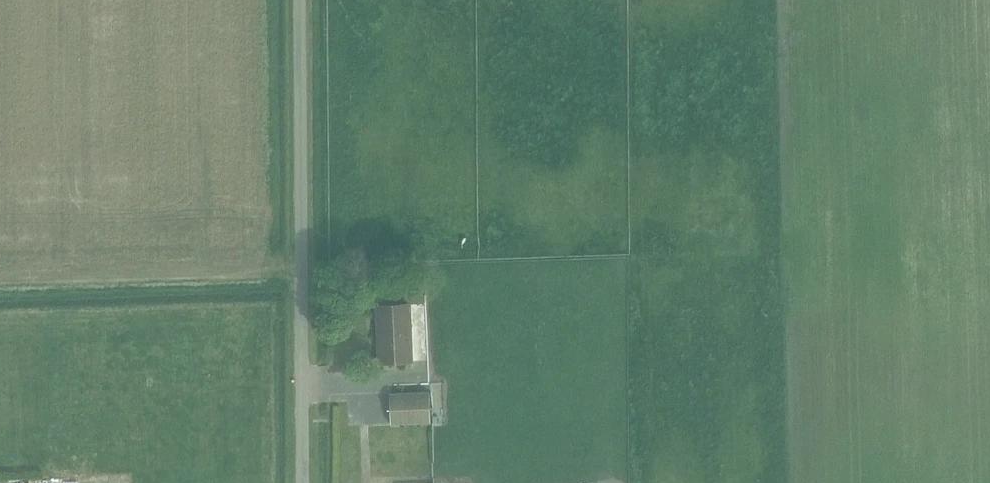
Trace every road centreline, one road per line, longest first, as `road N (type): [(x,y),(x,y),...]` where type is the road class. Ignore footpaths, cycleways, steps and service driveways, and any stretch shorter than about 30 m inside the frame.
road 1 (unclassified): [(301,482),(296,0)]

